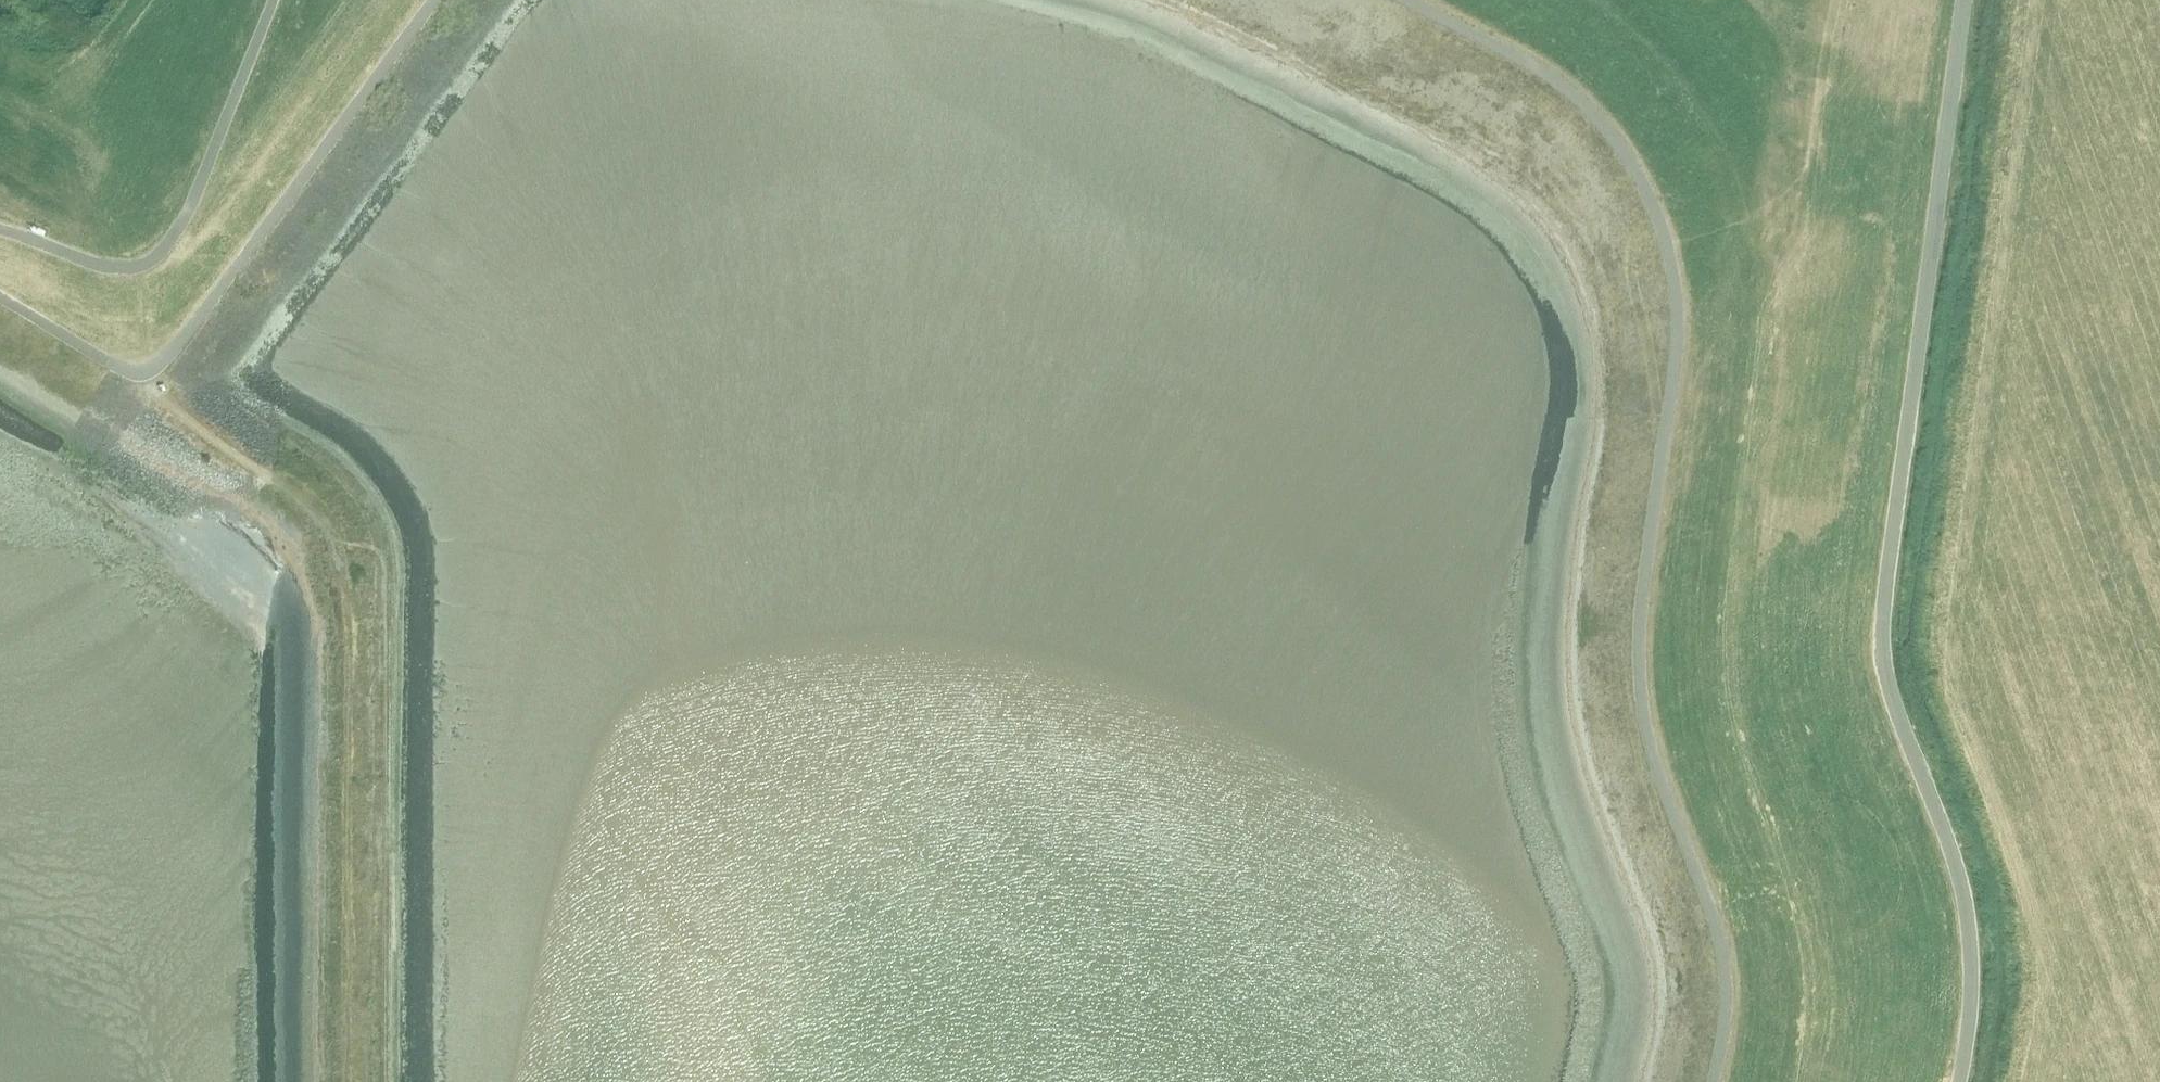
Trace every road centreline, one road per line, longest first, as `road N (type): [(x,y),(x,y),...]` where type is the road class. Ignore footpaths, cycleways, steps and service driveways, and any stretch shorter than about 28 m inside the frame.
road 1 (unclassified): [(1960,1081),(1972,951),(1963,884),(1890,680),(1884,626),(1968,0)]

